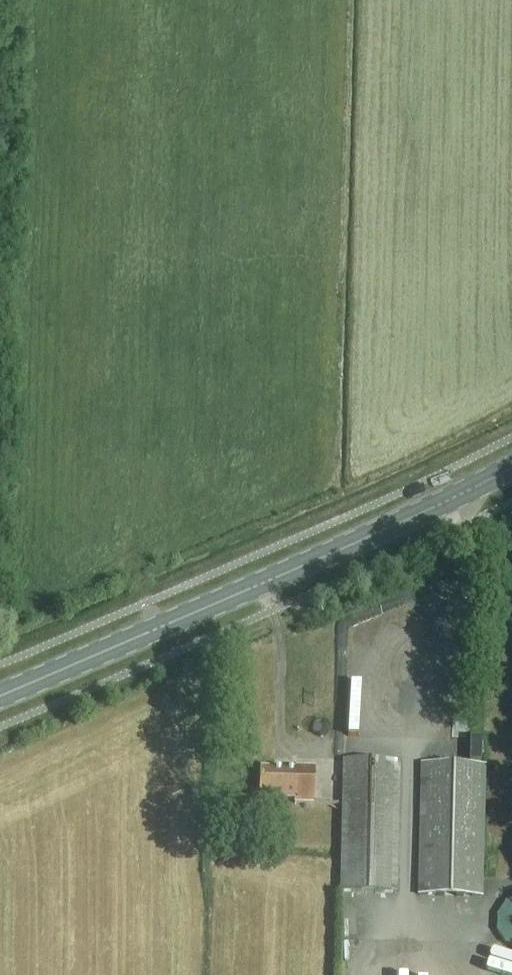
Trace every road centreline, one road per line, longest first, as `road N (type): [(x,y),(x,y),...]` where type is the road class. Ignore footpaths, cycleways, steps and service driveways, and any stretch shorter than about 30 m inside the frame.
road 1 (primary): [(0,696),(511,468)]

